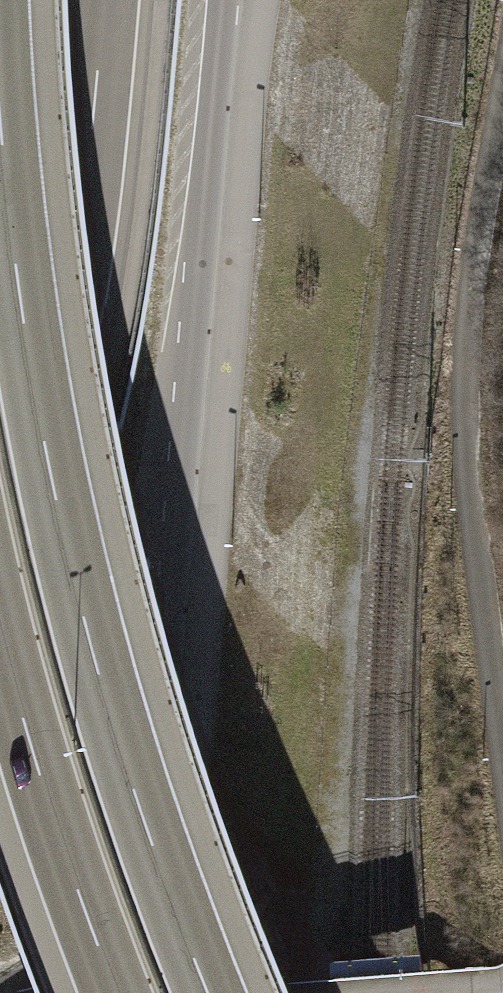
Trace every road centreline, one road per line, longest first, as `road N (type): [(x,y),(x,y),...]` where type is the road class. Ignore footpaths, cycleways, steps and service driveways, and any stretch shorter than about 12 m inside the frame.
road 1 (primary): [(143,936),(196,273),(227,0)]
road 2 (motorway): [(210,992),(147,821),(53,483),(22,307),(0,87)]
road 3 (track): [(502,748),(462,361),(502,98)]
road 4 (motorway): [(0,576),(59,396),(105,0)]
road 5 (motorway): [(0,635),(116,992)]

